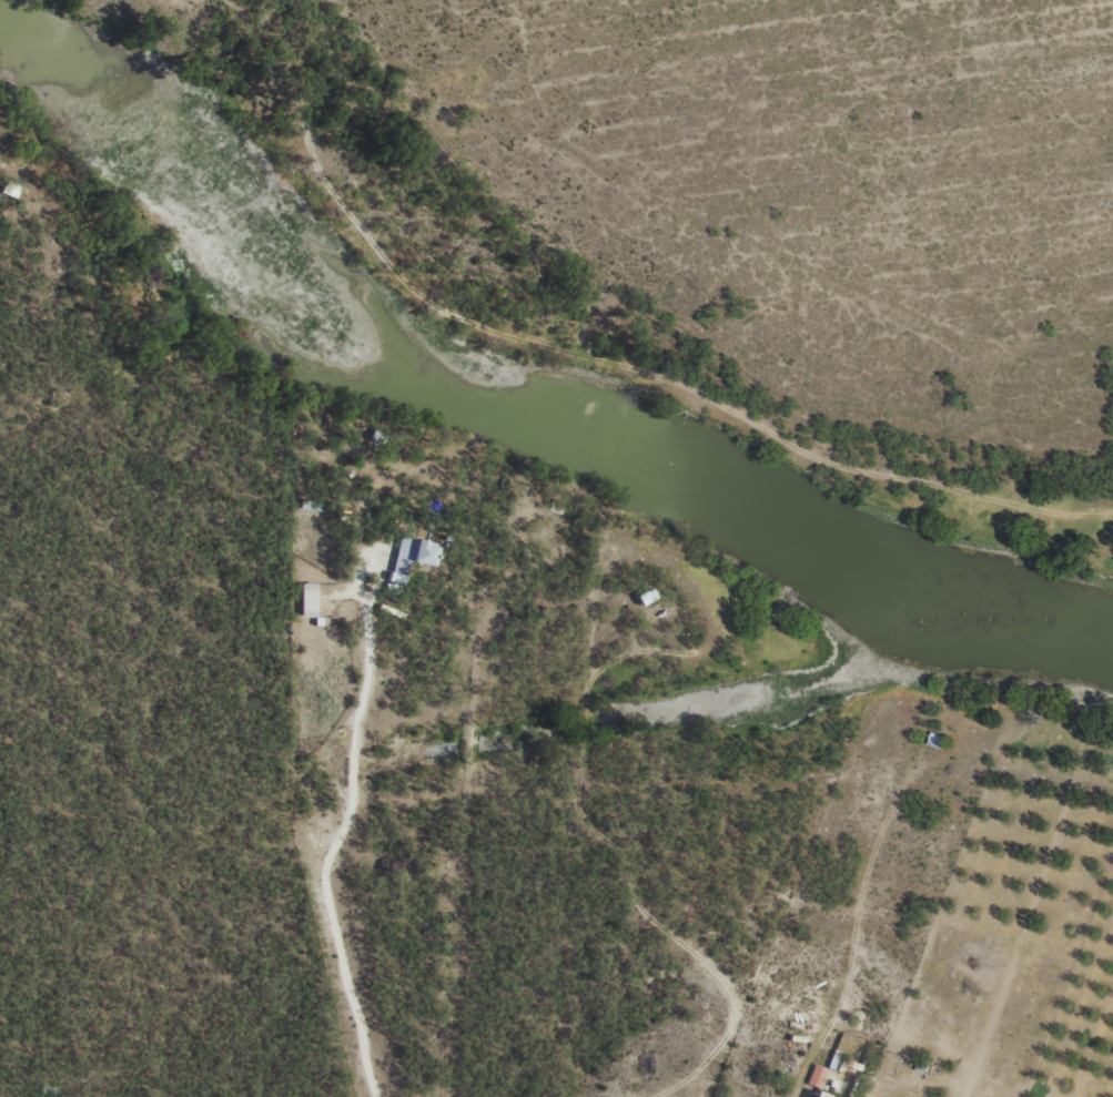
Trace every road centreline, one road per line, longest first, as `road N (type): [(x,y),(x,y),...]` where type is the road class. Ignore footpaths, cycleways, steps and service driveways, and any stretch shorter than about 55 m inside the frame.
road 1 (residential): [(194,0),(243,34),(579,205),(674,272),(928,394),(1039,516),(1112,520)]

